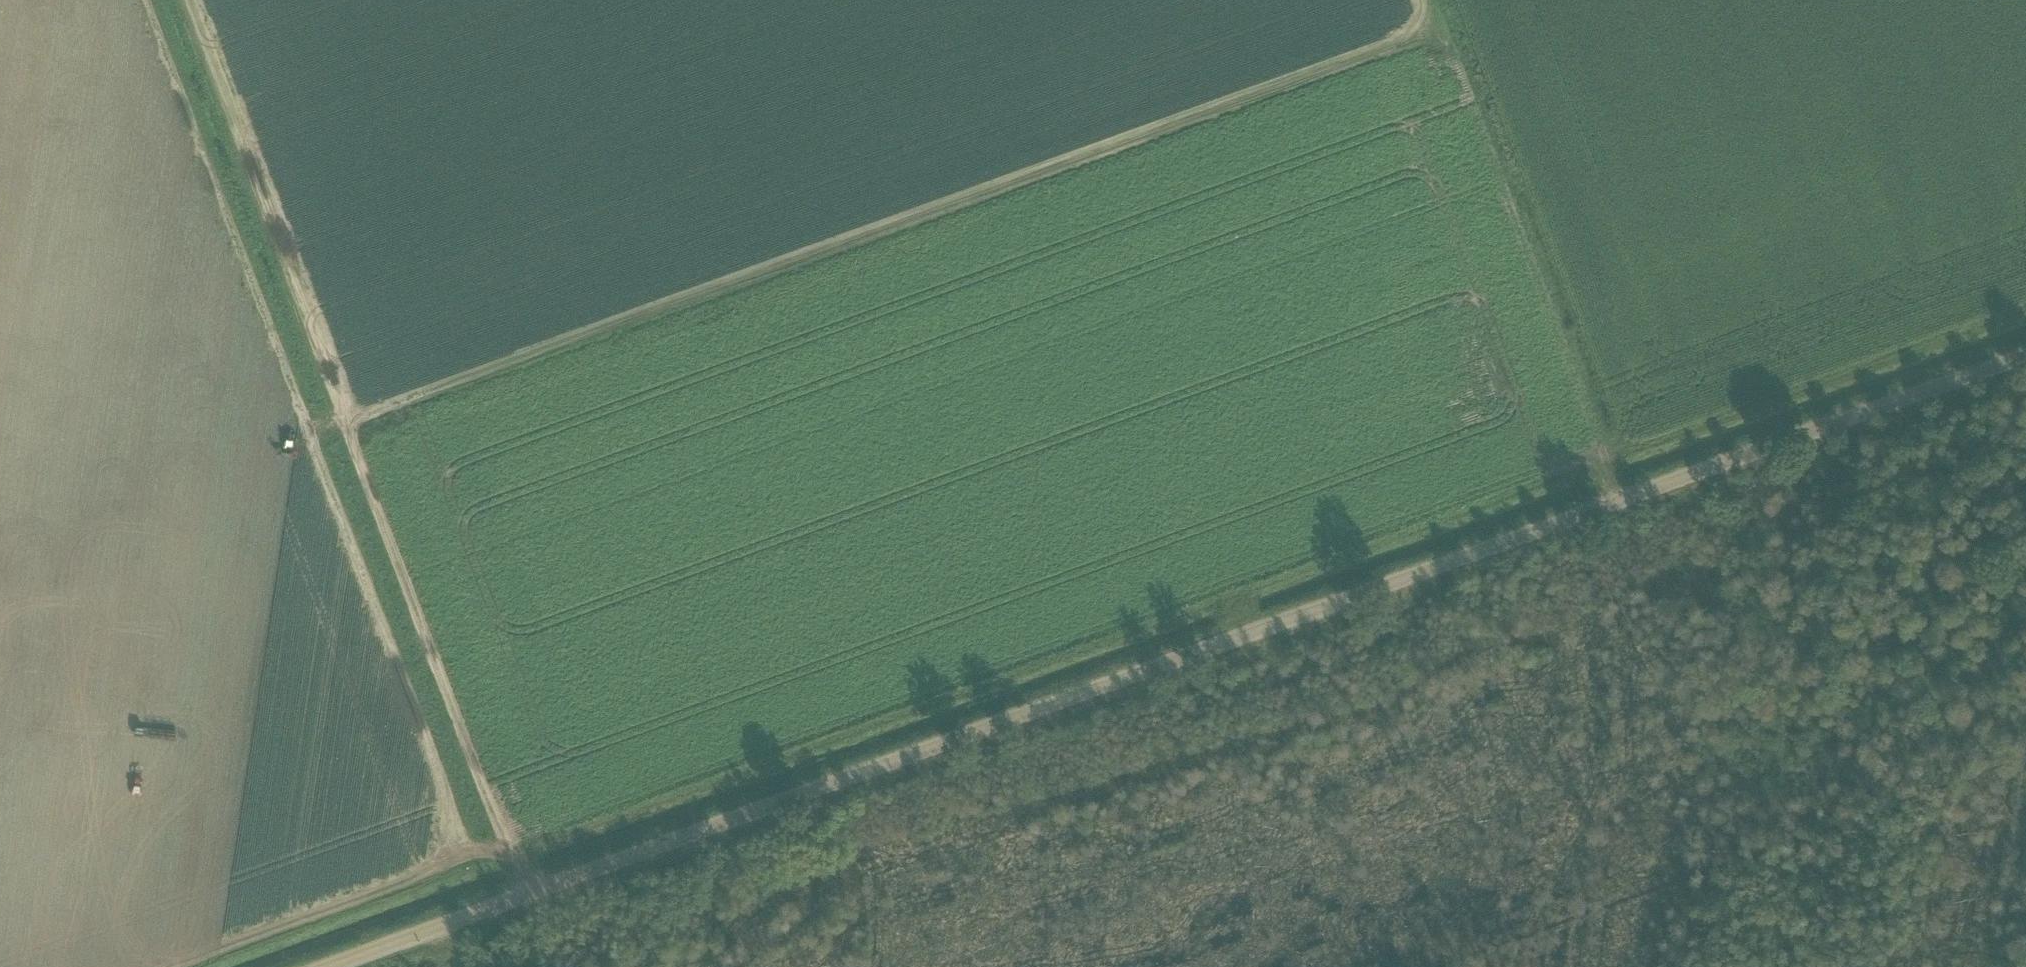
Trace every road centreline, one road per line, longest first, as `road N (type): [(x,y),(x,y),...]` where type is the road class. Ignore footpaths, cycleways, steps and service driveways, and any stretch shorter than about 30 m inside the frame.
road 1 (unclassified): [(325,966),(1292,629),(2025,358)]

